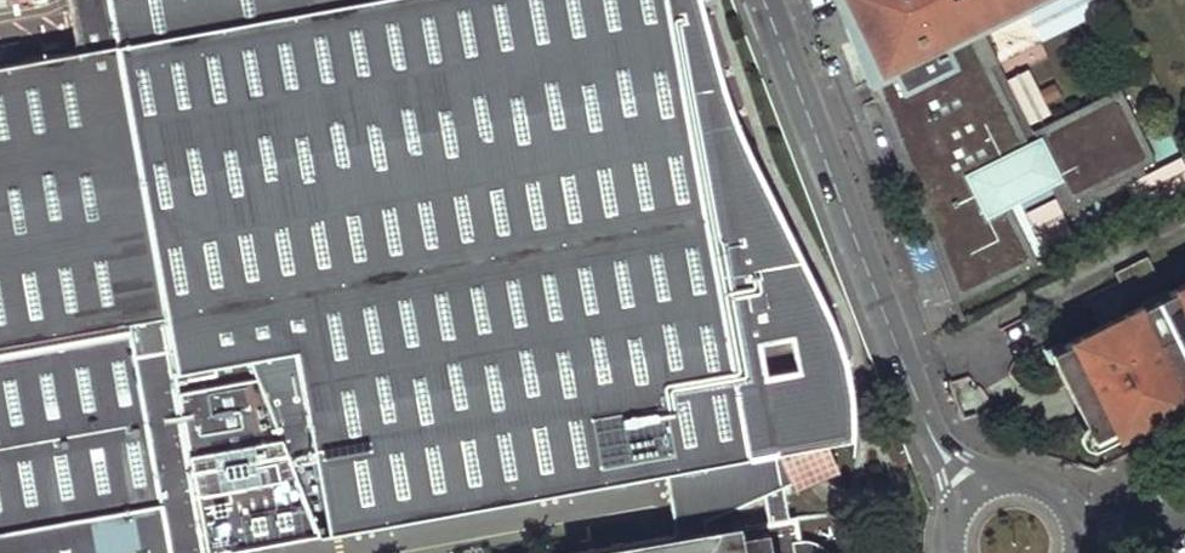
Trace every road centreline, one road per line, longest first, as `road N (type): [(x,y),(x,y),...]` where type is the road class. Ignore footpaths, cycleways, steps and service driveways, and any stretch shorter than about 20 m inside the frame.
road 1 (tertiary): [(971,490),(919,408),(762,0)]
road 2 (tertiary): [(1080,543),(1077,522),(1052,488),(1011,476),(971,490)]

